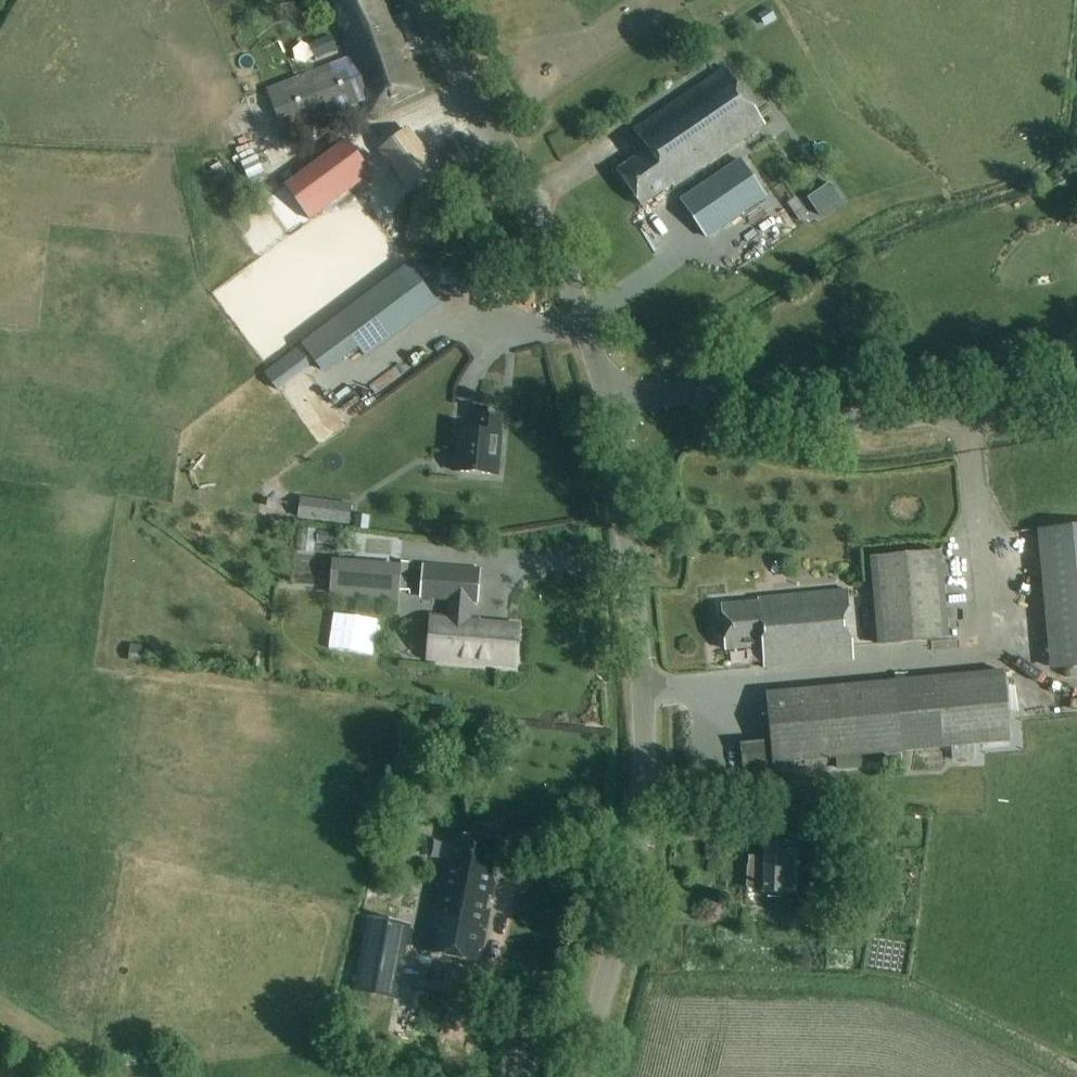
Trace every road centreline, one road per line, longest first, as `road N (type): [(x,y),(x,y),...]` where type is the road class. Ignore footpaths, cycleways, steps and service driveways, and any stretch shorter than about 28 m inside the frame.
road 1 (tertiary): [(586,1076),(643,817),(640,667),(608,395)]
road 2 (tertiary): [(1076,391),(850,419),(687,395),(608,395)]
road 3 (tertiary): [(608,395),(559,254),(422,0)]

